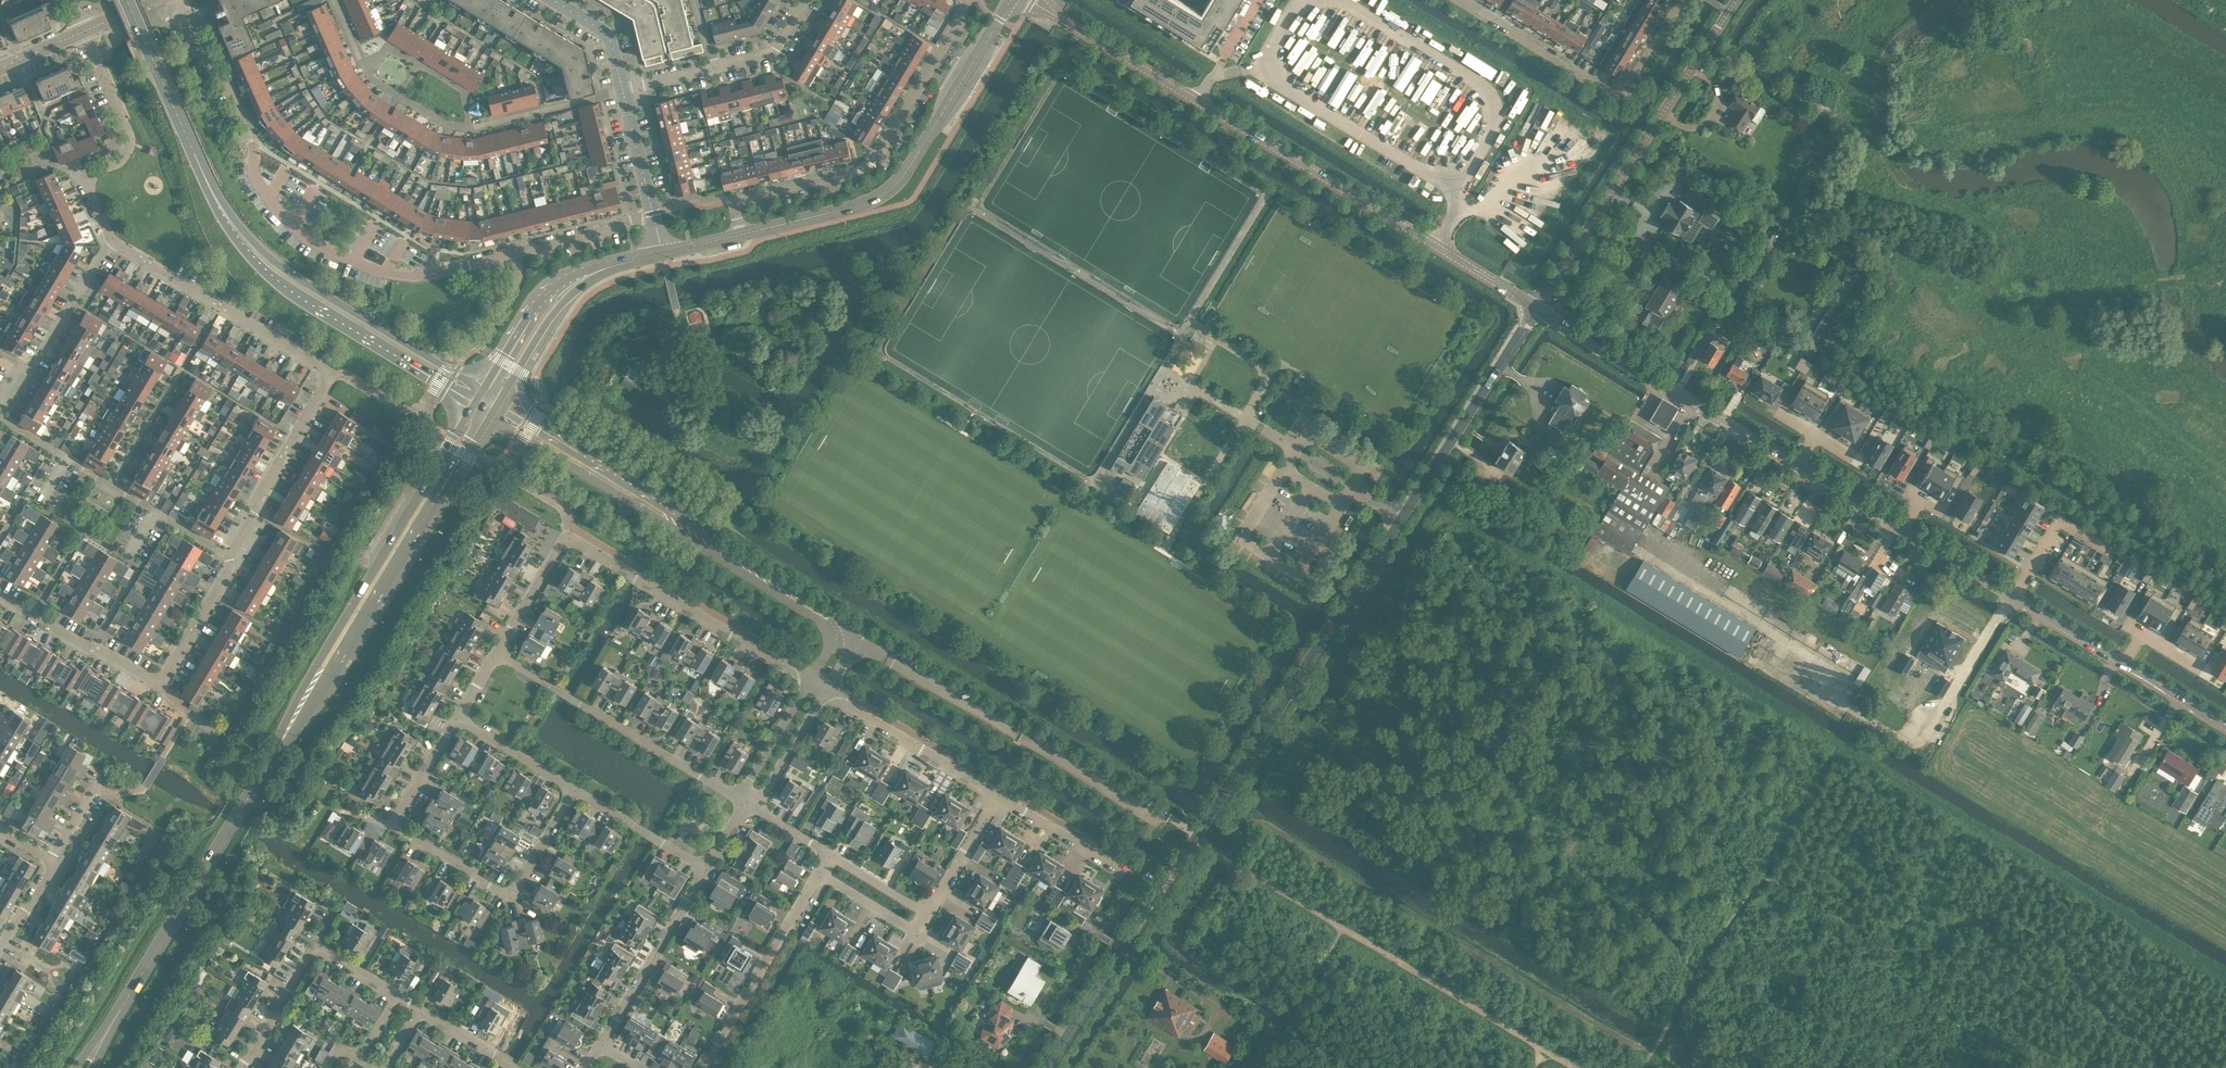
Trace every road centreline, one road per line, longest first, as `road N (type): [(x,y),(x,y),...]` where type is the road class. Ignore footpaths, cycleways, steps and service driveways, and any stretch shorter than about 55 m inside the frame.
road 1 (unclassified): [(1052,1067),(1537,309)]
road 2 (tertiary): [(2225,725),(1537,309)]
road 3 (residential): [(653,213),(418,275),(332,250),(287,221),(255,175),(253,143),(183,0)]
road 4 (residential): [(230,557),(332,372),(112,240)]
road 5 (secondary): [(474,408),(300,694),(261,783)]
road 6 (secondary): [(261,783),(491,419)]
road 7 (track): [(1544,1050),(1198,835)]
road 8 (unclassified): [(491,419),(834,630)]
road 9 (tertiary): [(1537,309),(1196,99)]
road 10 (unclassified): [(838,616),(504,400)]
road 11 (residential): [(574,788),(514,894),(490,884),(394,826),(456,718)]
road 12 (secondary): [(198,162),(215,211),(254,262),(474,408)]
road 13 (tertiary): [(742,234),(860,204),(895,185),(1011,0)]
road 14 (secondary): [(486,390),(287,274),(227,210),(198,162)]
road 15 (unclassified): [(1537,309),(1736,0)]
road 16 (residential): [(966,0),(875,162),(735,202),(742,234)]
road 17 (residential): [(230,557),(159,681),(0,595)]
road 18 (residential): [(1458,0),(1497,16),(1620,97),(1680,0)]
road 19 (residential): [(746,802),(498,653)]
road 20 (residential): [(810,683),(567,537)]
road 21 (secondary): [(122,1011),(261,783)]
road 22 (residential): [(112,240),(90,181),(120,160),(131,141),(84,31)]
road 23 (residential): [(704,1067),(821,875)]
road 24 (tertiary): [(636,259),(560,283),(486,390)]
road 25 (residential): [(1,418),(112,240)]
road 26 (residential): [(603,1043),(708,869)]
road 27 (residential): [(1001,796),(827,694)]
road 28 (tertiary): [(504,400),(575,291),(636,259)]
road 29 (tertiary): [(1196,99),(1030,0)]
road 30 (secondary): [(198,162),(125,0)]
road 31 (residential): [(708,869),(574,788)]
road 32 (residential): [(1001,796),(1126,872)]
road 33 (residential): [(244,1067),(316,945)]
road 34 (residential): [(746,802),(763,795),(827,694)]
road 35 (residential): [(928,913),(1001,796)]
road 36 (residential): [(574,788),(456,718)]
road 37 (residential): [(810,683),(747,785),(746,802)]
road 38 (residential): [(498,653),(567,537)]
road 39 (residential): [(928,913),(916,932),(821,875)]
road 40 (residential): [(230,557),(162,514),(152,515),(133,549)]
road 41 (tertiary): [(624,92),(612,37),(554,0)]
road 42 (tertiary): [(653,213),(624,92)]
road 43 (residential): [(715,68),(774,53),(806,0)]

